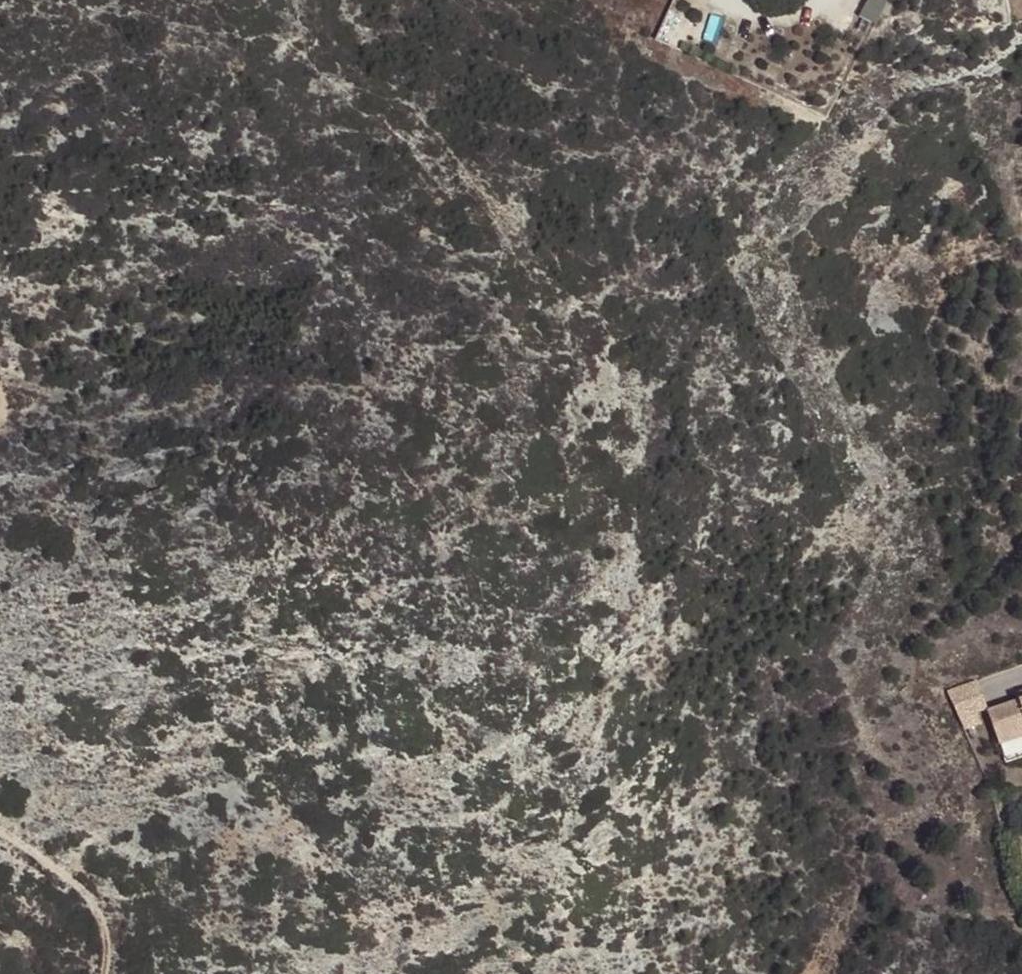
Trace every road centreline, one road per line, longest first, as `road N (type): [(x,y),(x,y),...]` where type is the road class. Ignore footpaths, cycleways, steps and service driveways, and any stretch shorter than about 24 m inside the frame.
road 1 (track): [(107,973),(106,915),(84,886),(0,834)]

